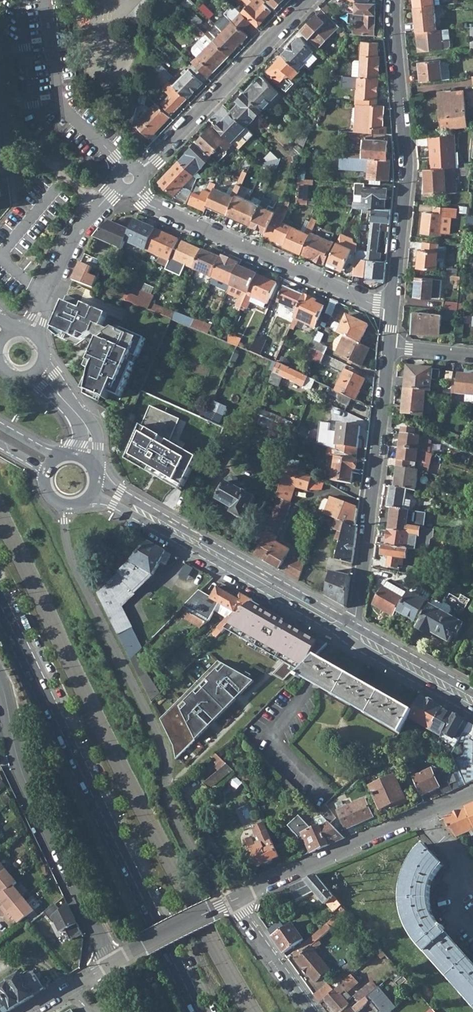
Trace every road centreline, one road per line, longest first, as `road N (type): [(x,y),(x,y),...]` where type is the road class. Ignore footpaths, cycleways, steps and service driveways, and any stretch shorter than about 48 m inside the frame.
road 1 (primary): [(0,601),(199,1011)]
road 2 (residential): [(398,0),(411,168),(392,310)]
road 3 (residential): [(0,681),(46,844),(113,962)]
road 4 (residential): [(129,177),(145,199),(392,310)]
road 5 (secondary): [(351,622),(120,493),(96,470)]
road 6 (secondary): [(90,496),(115,503),(343,634)]
road 7 (residential): [(390,345),(351,622)]
road 8 (residential): [(472,792),(235,900)]
road 9 (residential): [(129,177),(195,123),(312,0)]
road 10 (residential): [(129,177),(61,105),(45,0)]
road 11 (residential): [(32,330),(83,233),(129,177)]
road 12 (secondary): [(343,634),(472,711)]
road 13 (secondary): [(472,693),(351,622)]
road 14 (residential): [(235,900),(113,962)]
road 15 (residential): [(235,900),(314,1011)]
road 16 (secondary): [(96,470),(96,429),(45,362)]

